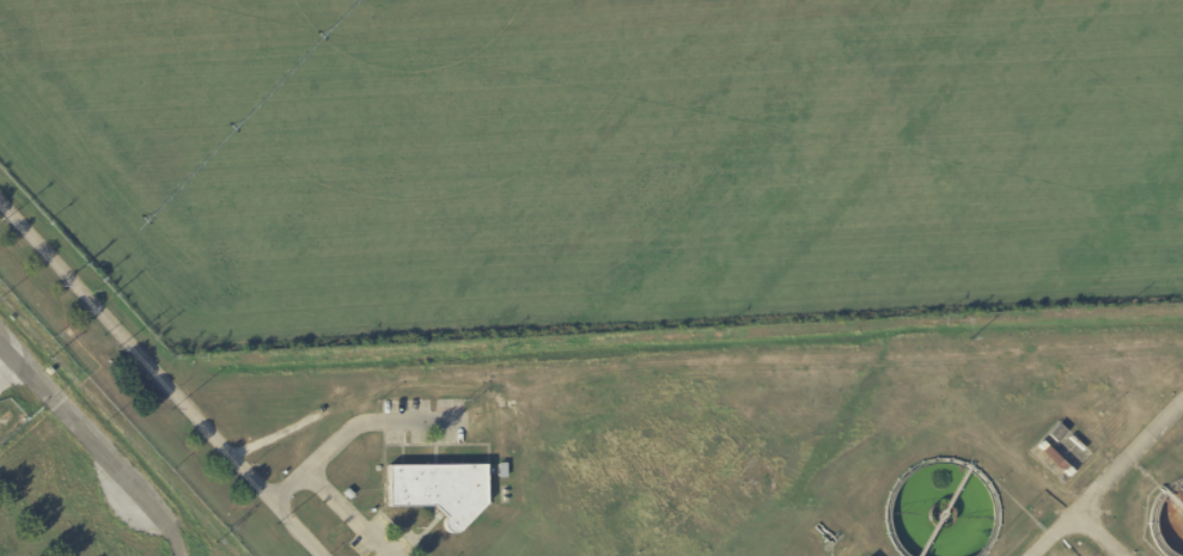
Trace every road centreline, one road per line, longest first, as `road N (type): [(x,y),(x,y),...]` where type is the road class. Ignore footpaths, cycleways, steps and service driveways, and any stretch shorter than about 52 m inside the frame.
road 1 (residential): [(0,337),(175,528),(181,555)]

